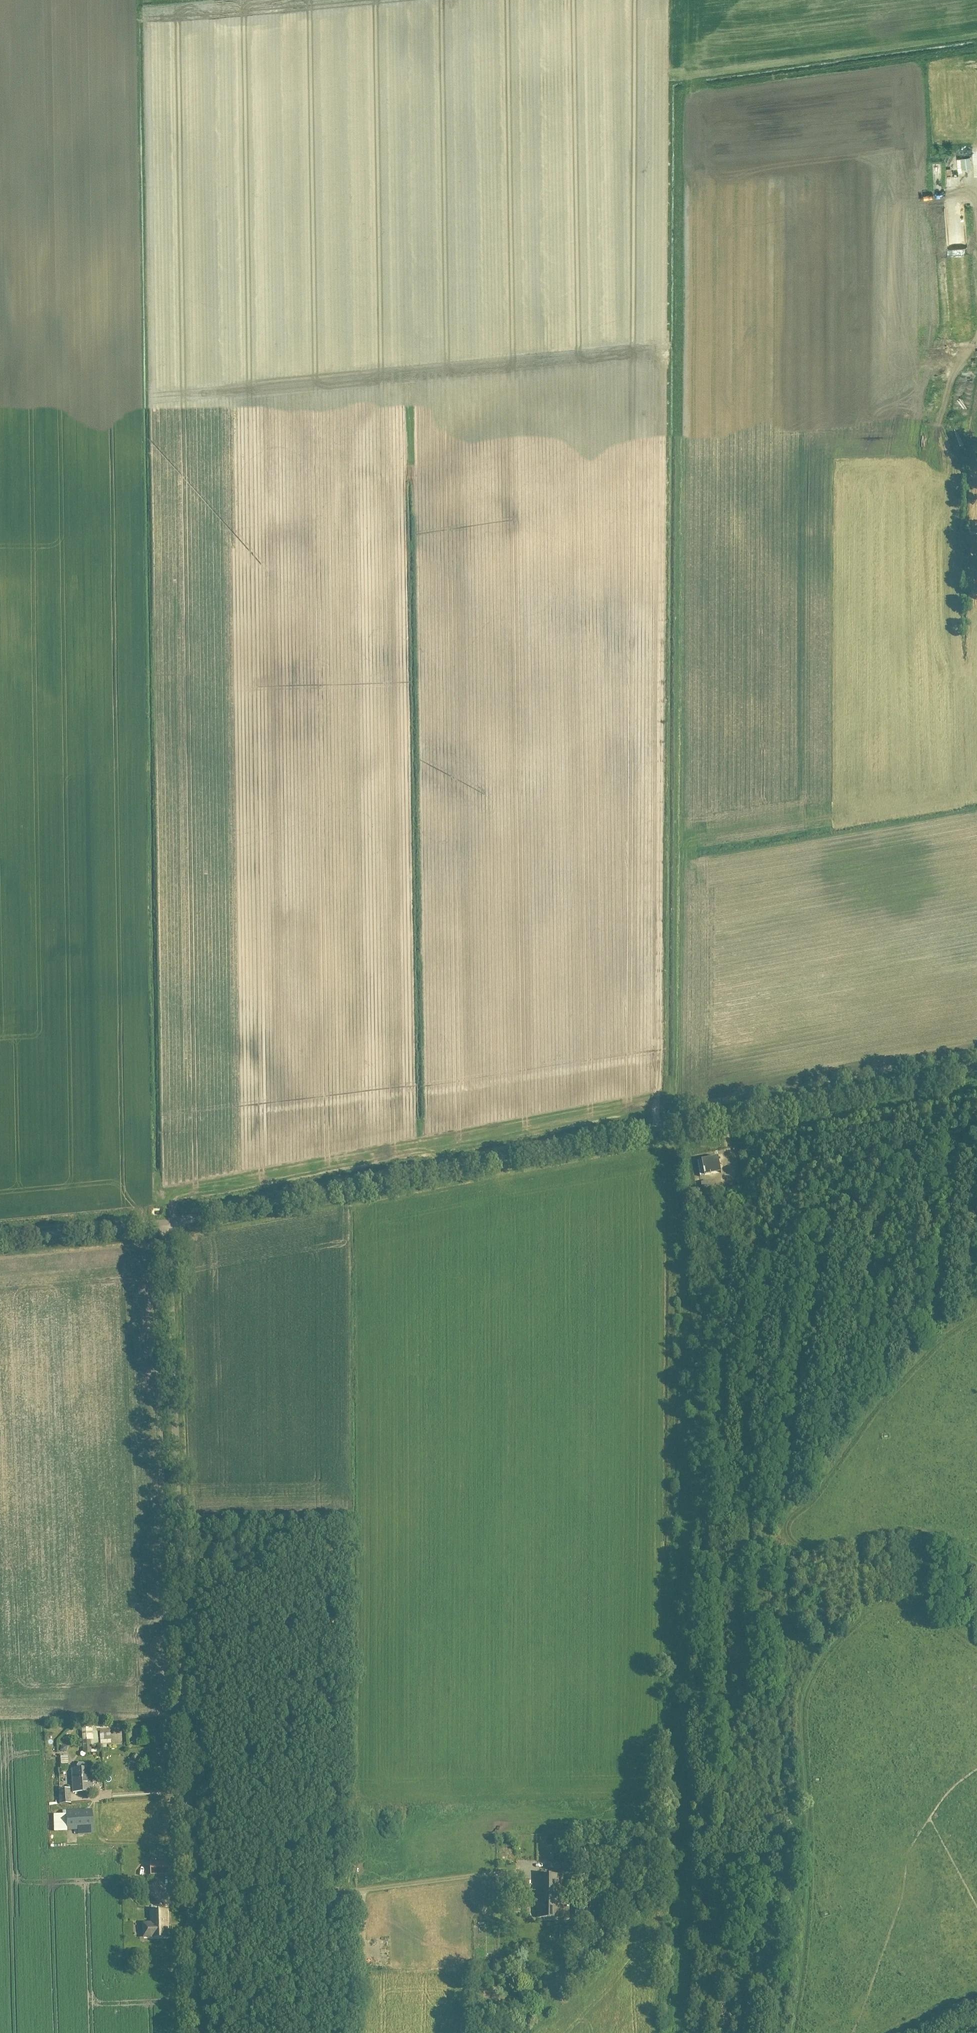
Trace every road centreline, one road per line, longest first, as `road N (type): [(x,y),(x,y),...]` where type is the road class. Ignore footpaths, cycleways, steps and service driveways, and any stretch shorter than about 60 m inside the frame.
road 1 (unclassified): [(169,1223),(976,1068)]
road 2 (unclassified): [(195,2032),(169,1223)]
road 3 (unclassified): [(0,1240),(169,1223)]

